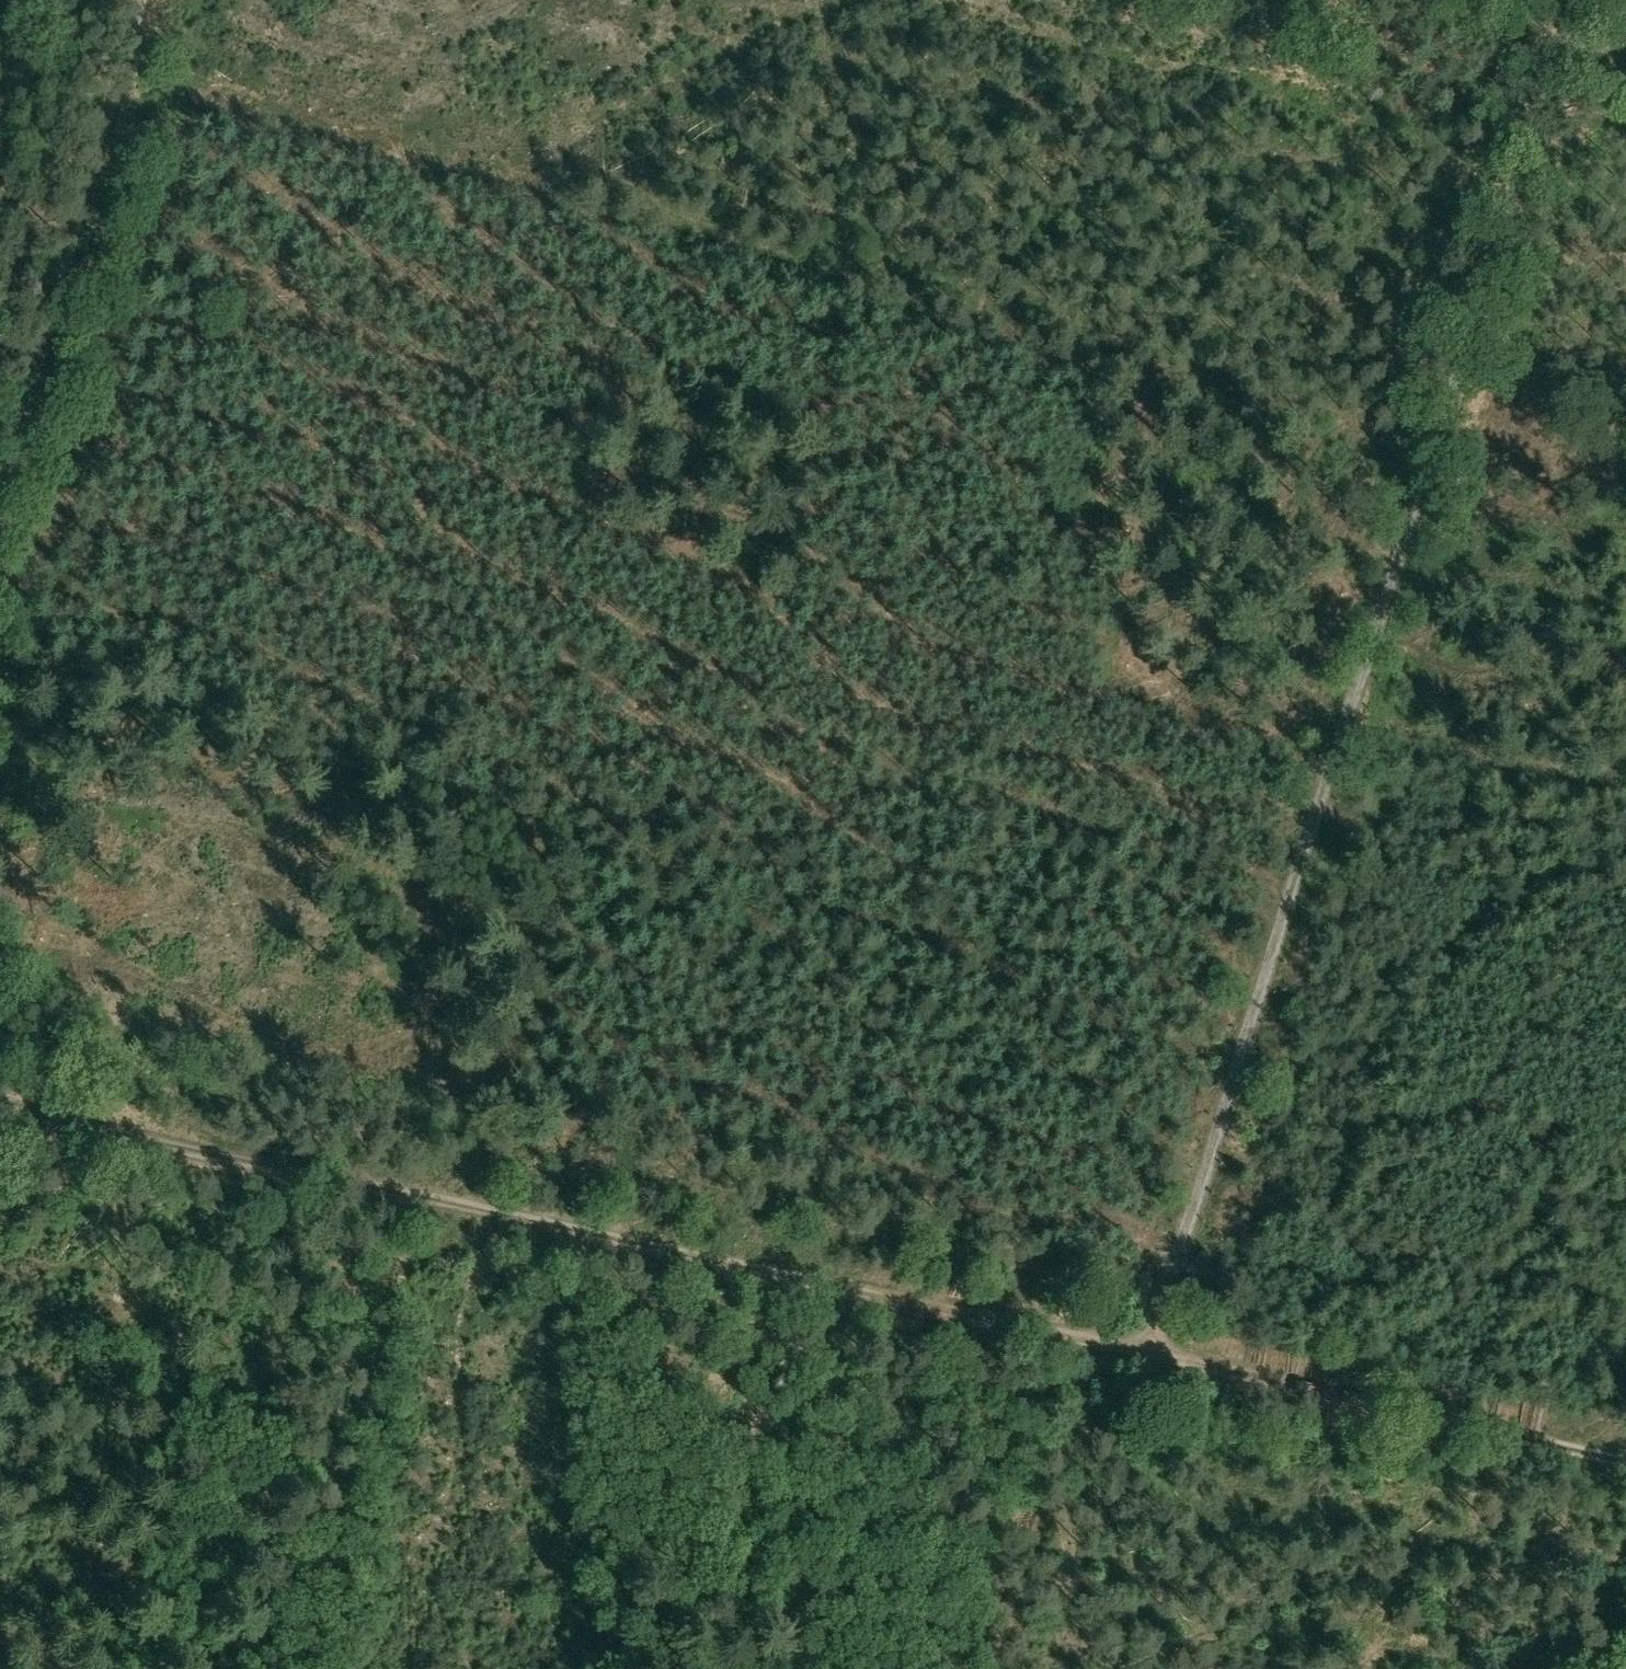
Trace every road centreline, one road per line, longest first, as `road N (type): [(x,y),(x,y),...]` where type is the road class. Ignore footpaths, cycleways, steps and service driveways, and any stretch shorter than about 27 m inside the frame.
road 1 (track): [(0,1113),(1625,1455)]
road 2 (track): [(0,522),(166,0)]

